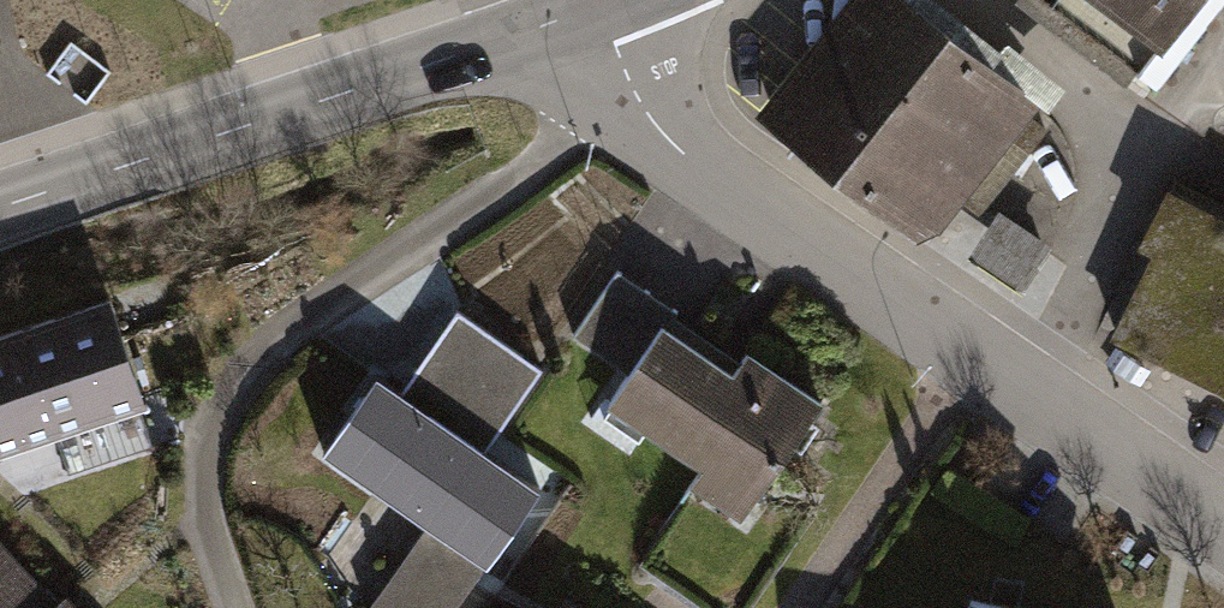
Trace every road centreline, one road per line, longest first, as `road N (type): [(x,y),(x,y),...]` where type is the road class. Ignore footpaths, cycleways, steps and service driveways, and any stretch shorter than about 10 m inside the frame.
road 1 (residential): [(1223,525),(683,156),(630,90),(604,9)]
road 2 (residential): [(604,9),(0,208)]
road 3 (track): [(233,607),(206,492),(211,423)]

